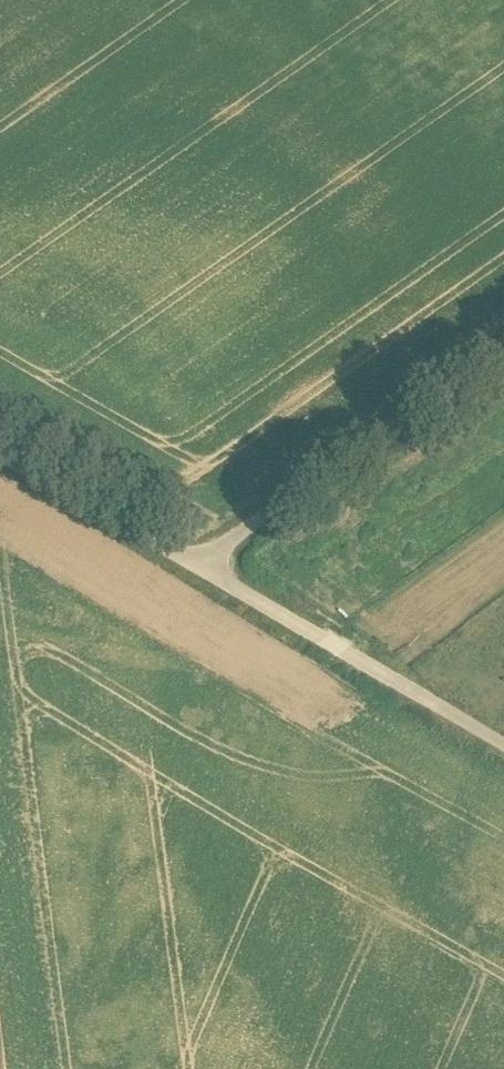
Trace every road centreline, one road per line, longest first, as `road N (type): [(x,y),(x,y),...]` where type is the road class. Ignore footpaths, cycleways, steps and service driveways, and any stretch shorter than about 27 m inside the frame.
road 1 (unclassified): [(200,563),(503,351)]
road 2 (unclassified): [(503,737),(200,563)]
road 3 (unclassified): [(200,563),(0,450)]

